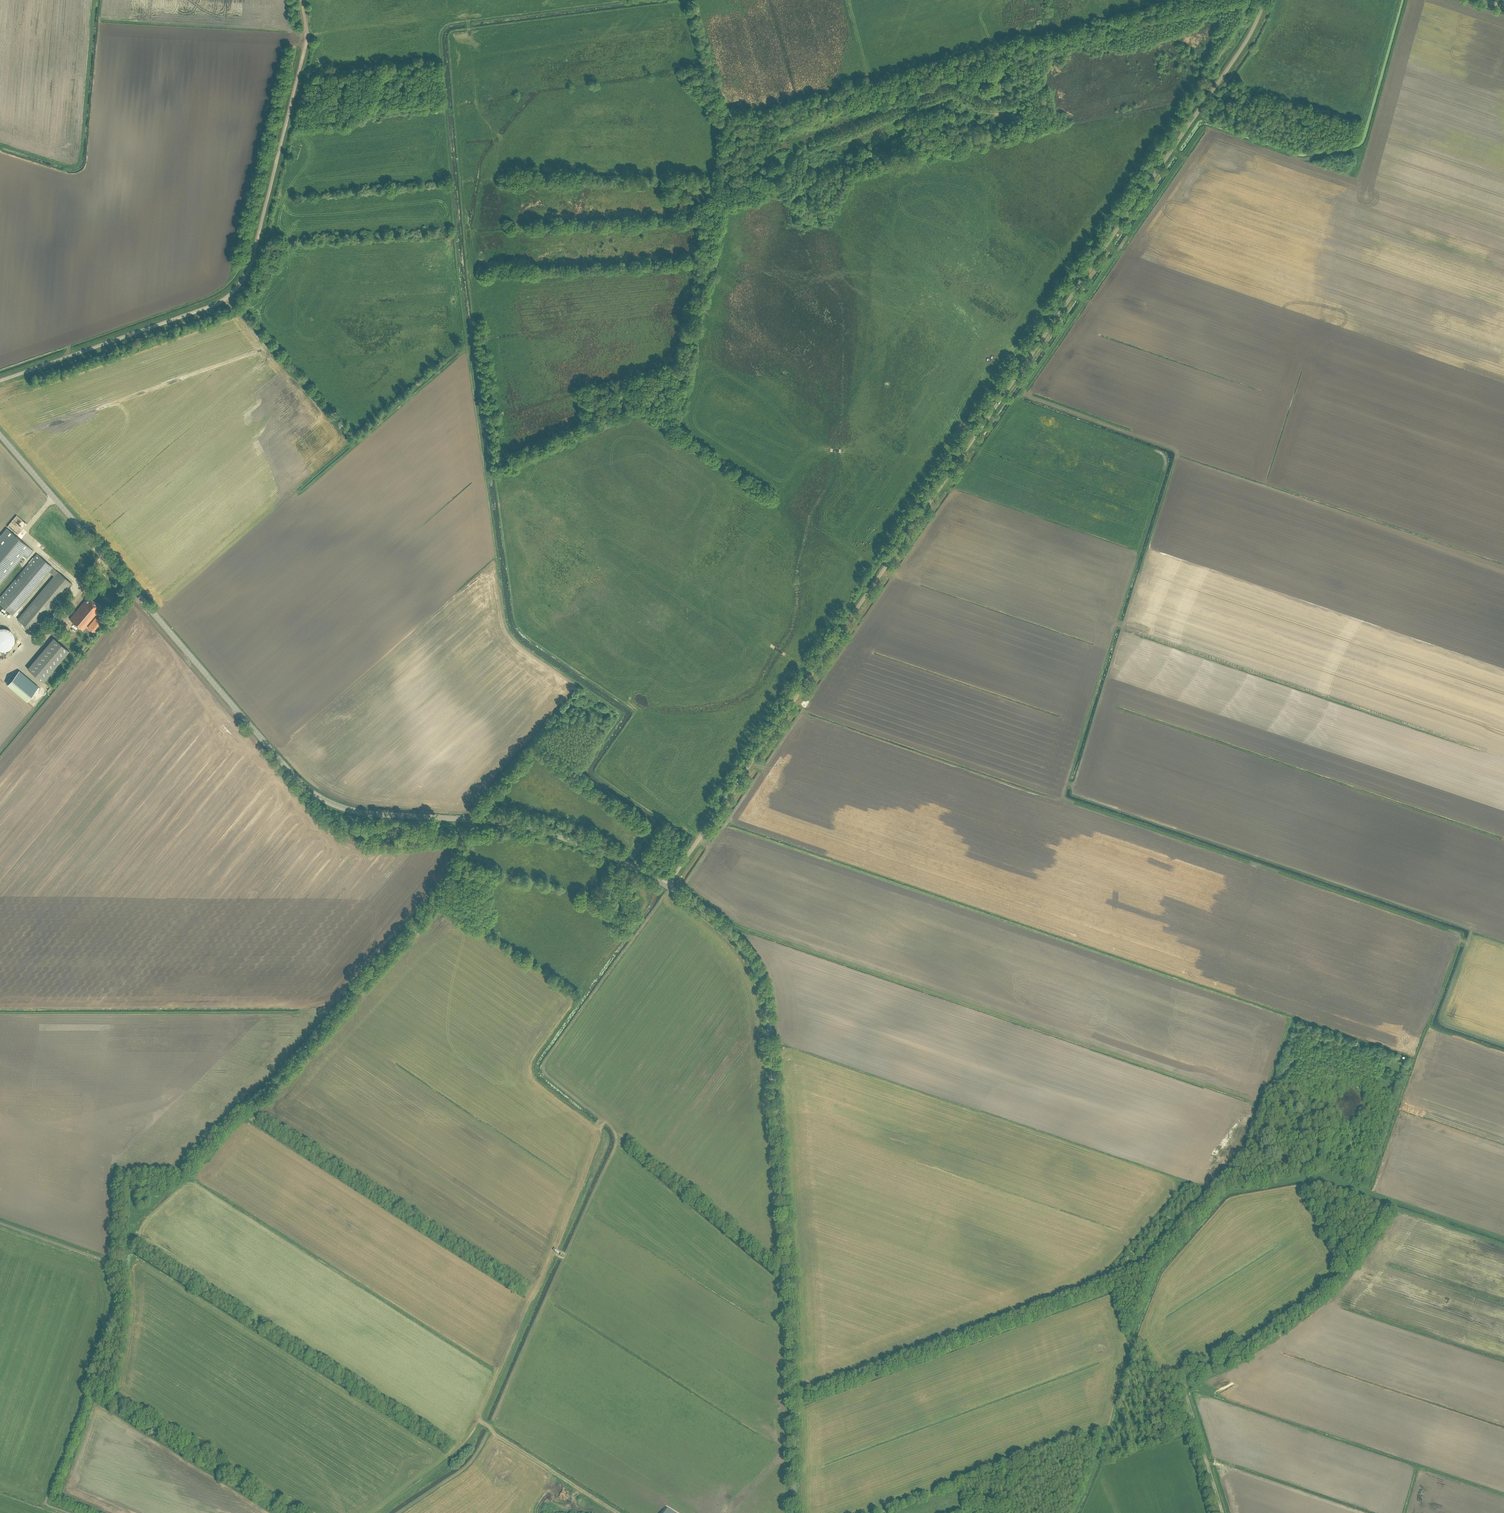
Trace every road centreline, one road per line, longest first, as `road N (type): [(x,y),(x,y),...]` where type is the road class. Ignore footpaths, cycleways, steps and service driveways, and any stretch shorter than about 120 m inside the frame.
road 1 (unclassified): [(667,885),(1233,60),(1264,0)]
road 2 (tertiary): [(667,885),(544,831),(360,811),(305,787),(0,434)]
road 3 (tertiary): [(794,1512),(791,1283),(764,989),(730,932),(667,885)]
road 4 (track): [(463,831),(451,869),(333,1002),(0,1005)]
road 5 (unclassified): [(0,380),(232,293),(253,254),(303,52)]
road 6 (track): [(1223,1512),(1185,1382),(1348,1271),(1386,1211)]
road 7 (track): [(305,787),(362,838),(407,839),(502,822)]

